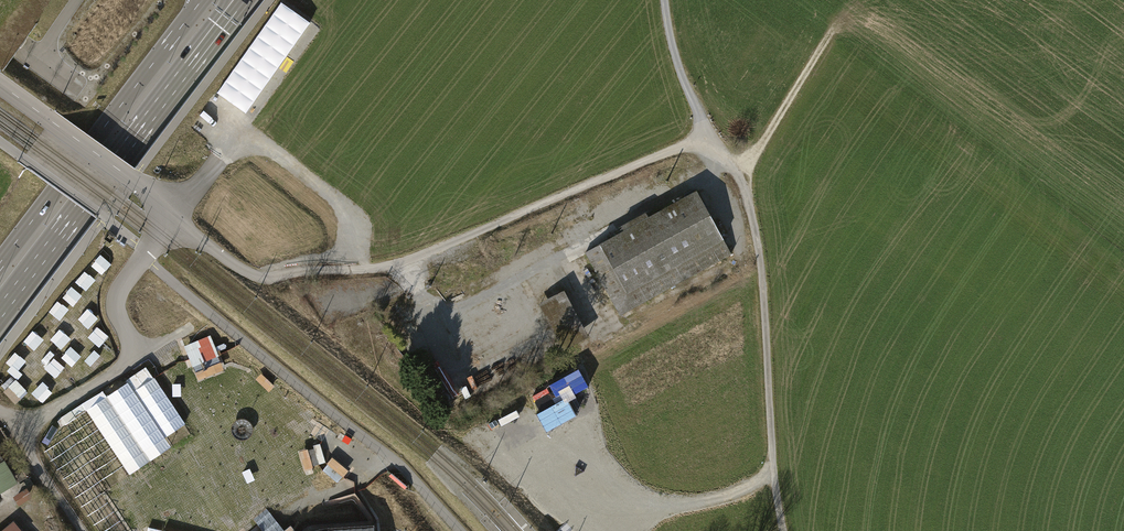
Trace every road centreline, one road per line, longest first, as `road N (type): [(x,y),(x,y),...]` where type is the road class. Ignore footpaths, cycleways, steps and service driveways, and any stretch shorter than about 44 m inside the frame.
road 1 (unclassified): [(176,217),(256,278),(375,269),(706,138)]
road 2 (track): [(782,530),(751,204),(738,170),(706,138),(666,0)]
road 3 (secondary): [(0,318),(242,0)]
road 4 (secondary): [(201,0),(0,265)]
road 5 (unclassified): [(86,530),(16,429),(143,354)]
road 6 (track): [(569,526),(609,490),(663,506),(690,504),(748,488),(776,465)]
road 7 (unclassified): [(176,217),(116,296),(117,322),(143,354)]
road 8 (unclassified): [(53,125),(176,217)]

